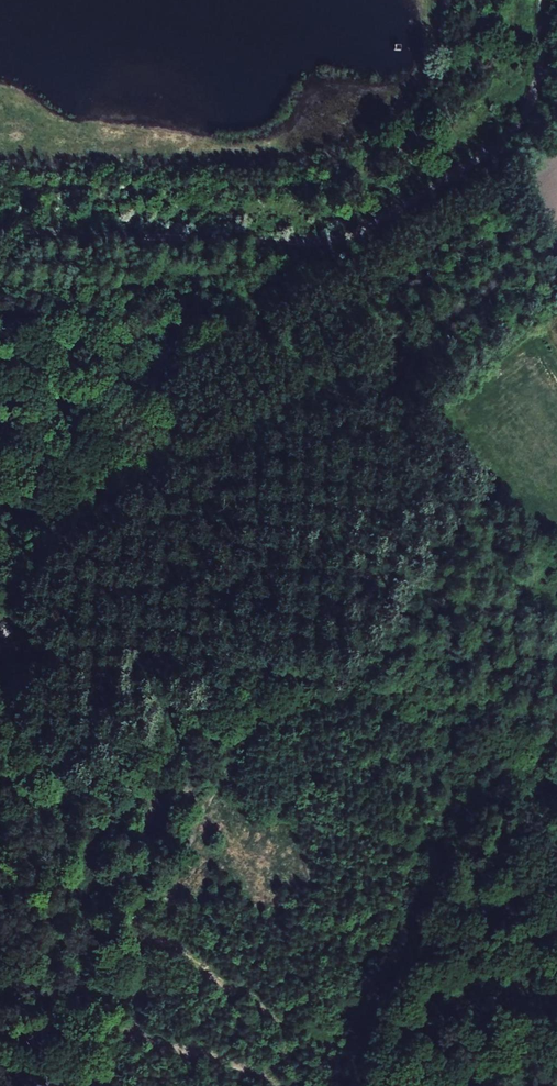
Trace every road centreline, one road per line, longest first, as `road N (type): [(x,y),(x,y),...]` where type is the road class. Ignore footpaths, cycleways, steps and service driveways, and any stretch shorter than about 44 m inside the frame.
road 1 (track): [(547,0),(542,78),(528,119),(497,150),(343,245),(0,227)]

